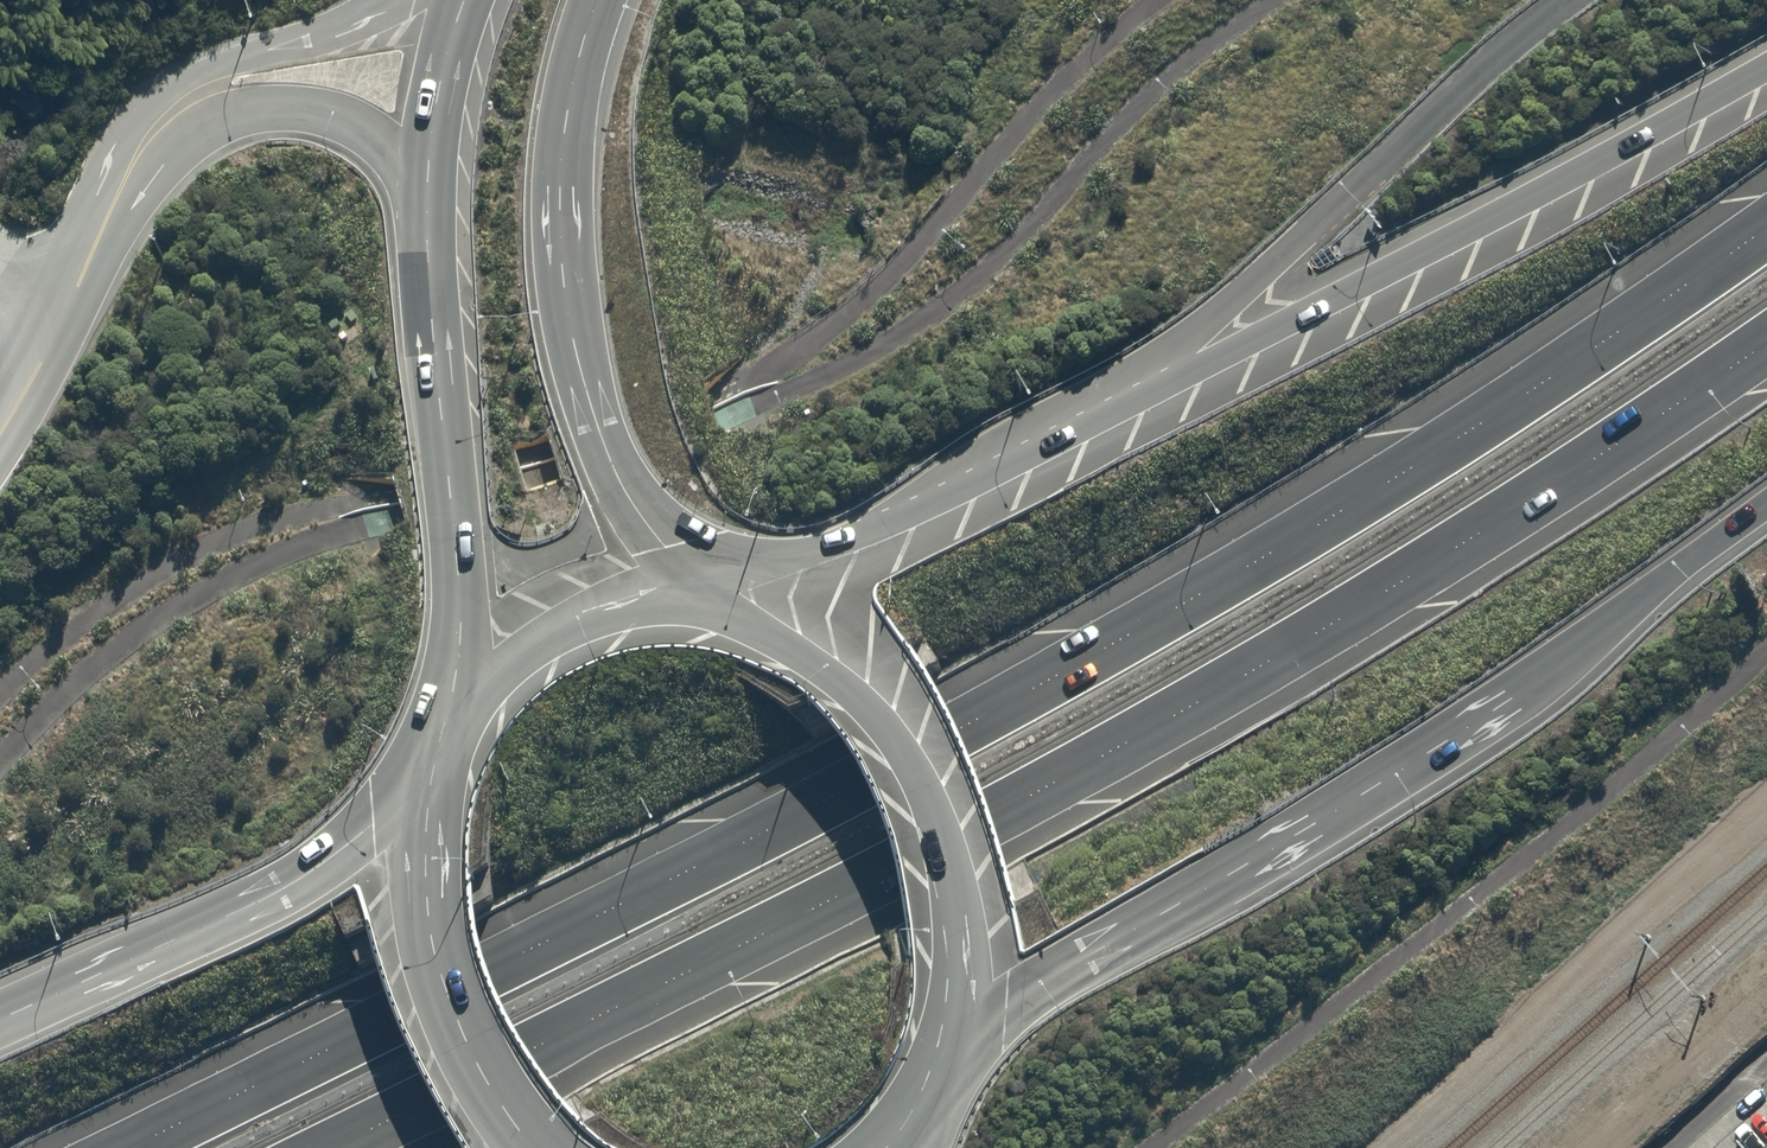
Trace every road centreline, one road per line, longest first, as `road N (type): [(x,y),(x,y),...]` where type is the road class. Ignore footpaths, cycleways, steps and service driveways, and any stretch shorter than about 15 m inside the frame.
road 1 (trunk): [(127,1147),(755,836),(1045,681),(1399,472),(1766,228)]
road 2 (trunk): [(1766,342),(1467,538),(1114,748),(824,903),(331,1147)]
road 3 (trunk): [(741,600),(864,548),(1766,75)]
road 4 (trunk): [(1766,495),(1511,700),(1301,836),(1042,980),(957,1040)]
road 5 (trunk): [(599,0),(571,97),(562,172),(572,308),(594,417),(615,473),(660,550),(700,592)]
road 6 (trunk): [(442,731),(458,613),(423,188)]
road 7 (trunk): [(741,600),(831,644),(908,738),(938,804),(956,874),(964,993),(957,1040)]
road 8 (trunk): [(0,1019),(182,944),(328,862),(424,783)]
road 9 (trunk): [(529,1147),(465,1041),(440,975),(417,866),(424,783)]
road 10 (unclassified): [(0,424),(124,168),(170,110)]
road 11 (trunk): [(442,731),(476,681),(545,625),(647,592),(700,592)]
road 12 (unclassified): [(423,188),(393,148),(352,121),(301,102),(215,98),(170,110)]
road 13 (unclassified): [(170,110),(218,77),(391,0)]
road 14 (trunk): [(423,188),(437,78),(460,0)]

